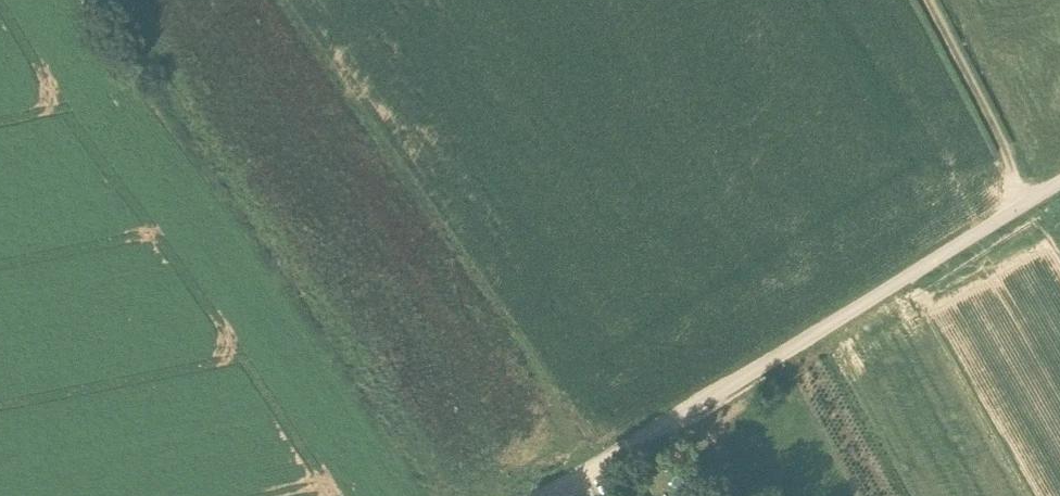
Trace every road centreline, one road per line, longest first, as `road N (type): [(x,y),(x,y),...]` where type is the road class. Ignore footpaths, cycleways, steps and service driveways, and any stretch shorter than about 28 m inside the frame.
road 1 (unclassified): [(541,495),(1059,183)]
road 2 (track): [(928,0),(1004,150),(1016,210)]

